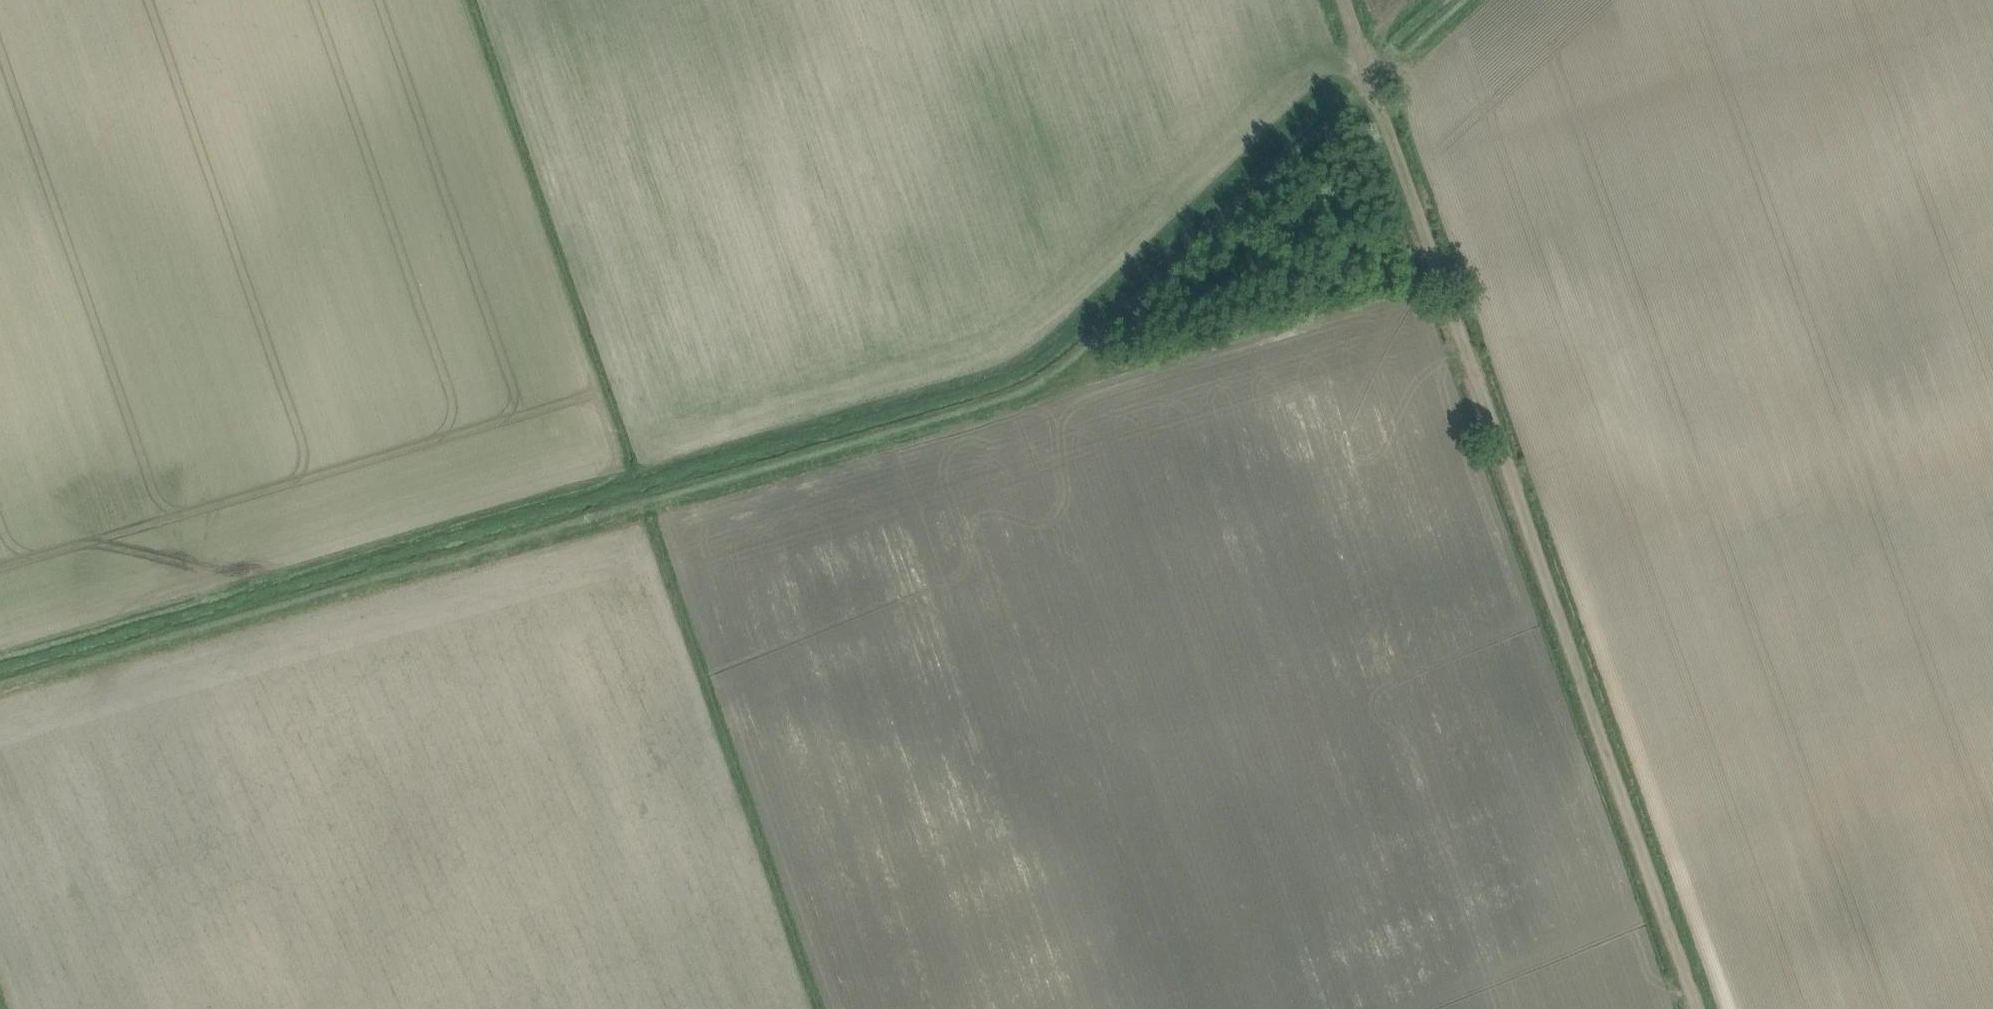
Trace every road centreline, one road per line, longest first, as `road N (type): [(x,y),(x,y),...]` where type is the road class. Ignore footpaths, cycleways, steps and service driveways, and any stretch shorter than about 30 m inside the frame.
road 1 (track): [(1699,1008),(1345,0)]

